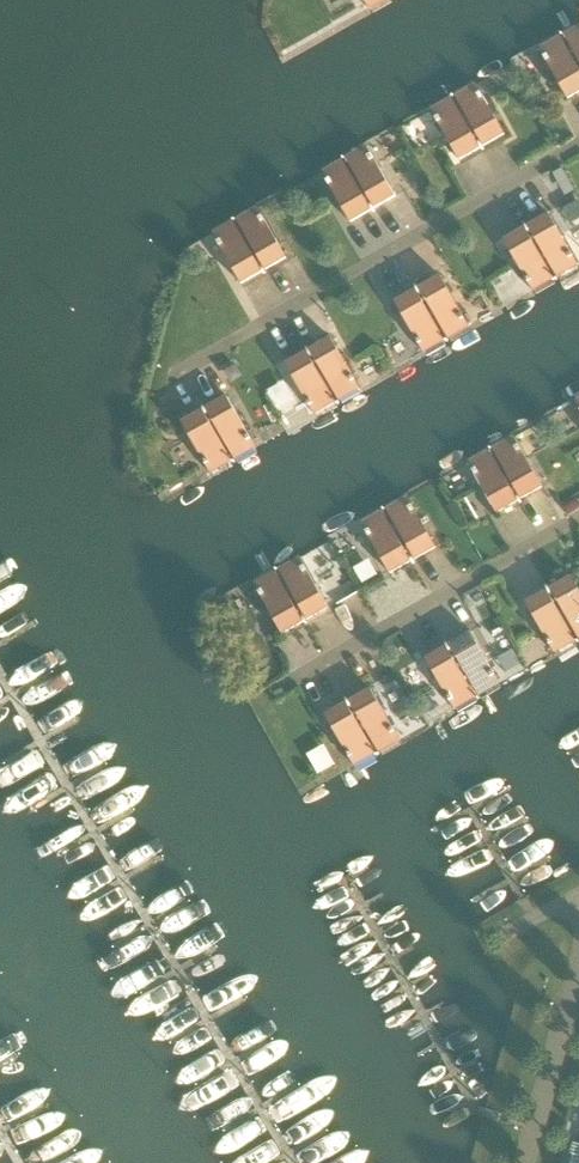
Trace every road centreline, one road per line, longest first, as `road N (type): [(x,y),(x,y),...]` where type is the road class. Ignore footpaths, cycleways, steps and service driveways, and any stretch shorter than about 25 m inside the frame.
road 1 (unclassified): [(525,1162),(578,971)]

